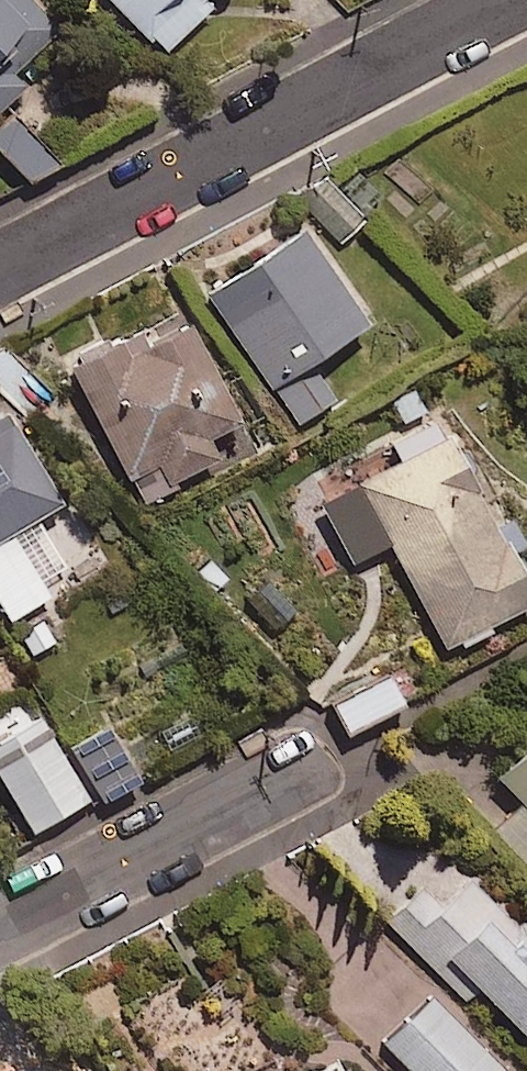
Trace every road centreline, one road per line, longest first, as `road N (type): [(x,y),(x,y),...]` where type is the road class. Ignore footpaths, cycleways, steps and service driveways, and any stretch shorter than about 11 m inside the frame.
road 1 (residential): [(515,0),(0,273)]
road 2 (residential): [(0,921),(279,772)]

